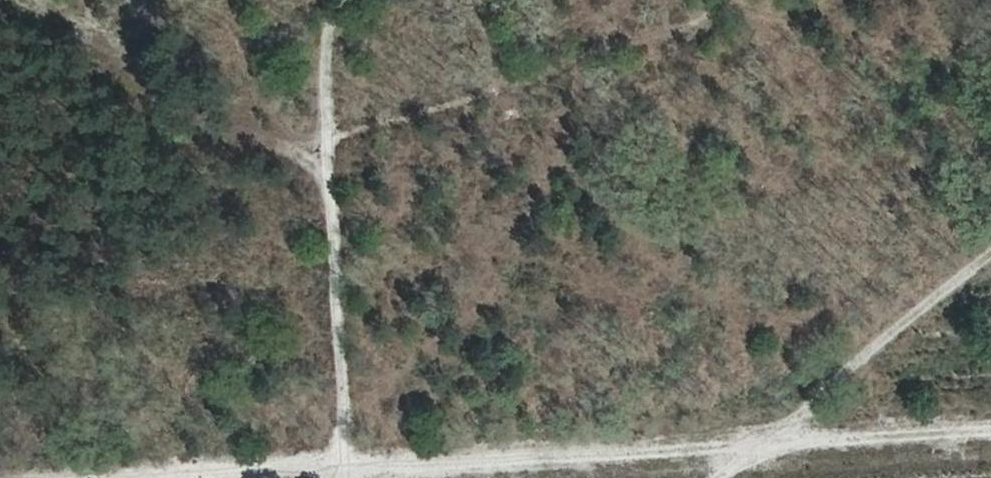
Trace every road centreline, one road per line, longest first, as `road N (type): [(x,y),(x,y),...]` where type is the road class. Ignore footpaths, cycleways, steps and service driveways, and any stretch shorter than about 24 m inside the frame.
road 1 (track): [(990,428),(126,477)]
road 2 (track): [(327,0),(347,477)]
road 3 (track): [(990,251),(710,477)]

